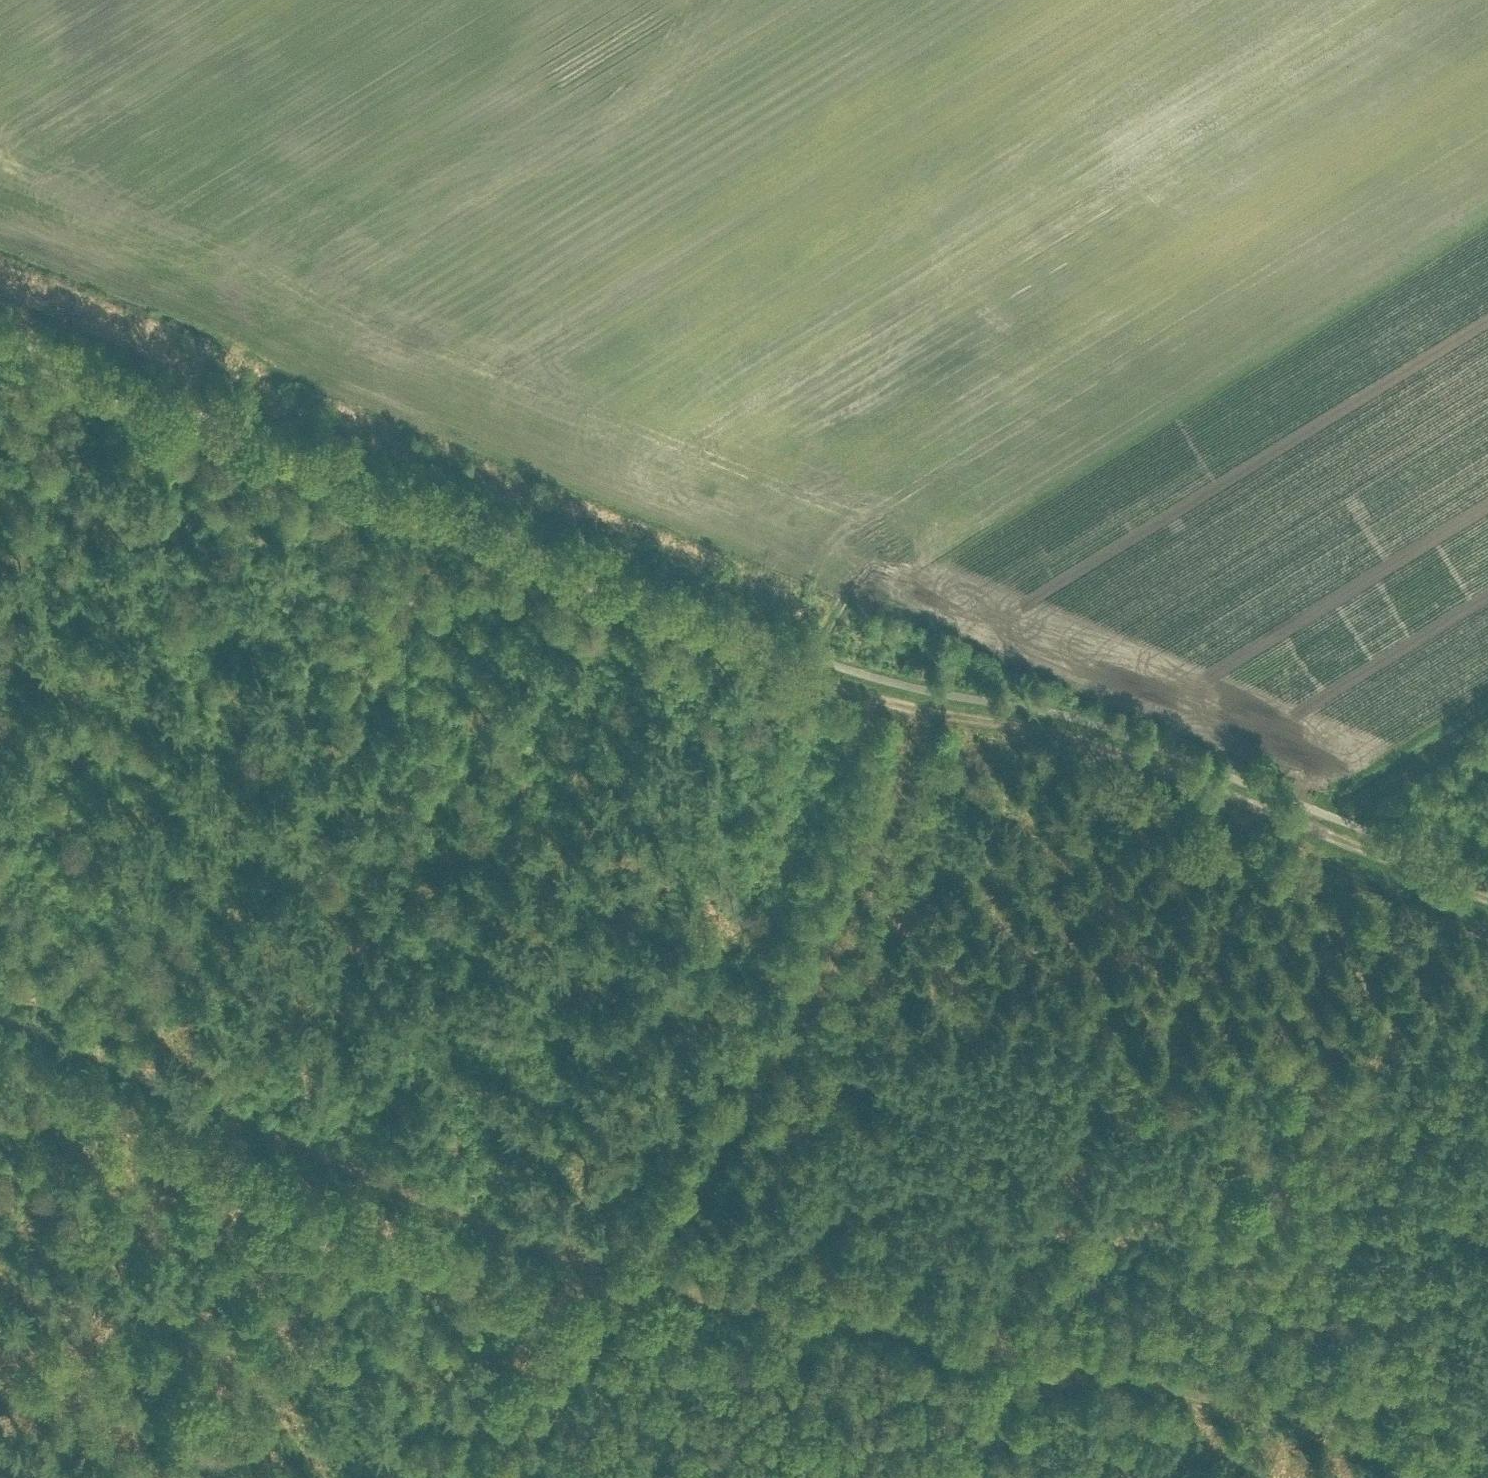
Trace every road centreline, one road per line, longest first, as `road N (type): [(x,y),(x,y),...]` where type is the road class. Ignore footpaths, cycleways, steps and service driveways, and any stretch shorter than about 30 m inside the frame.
road 1 (track): [(0,354),(803,676),(864,697),(1073,737),(1487,898)]
road 2 (track): [(0,997),(320,1135),(643,1262),(505,1477)]
road 3 (track): [(643,1262),(766,1071),(855,903),(941,693)]

